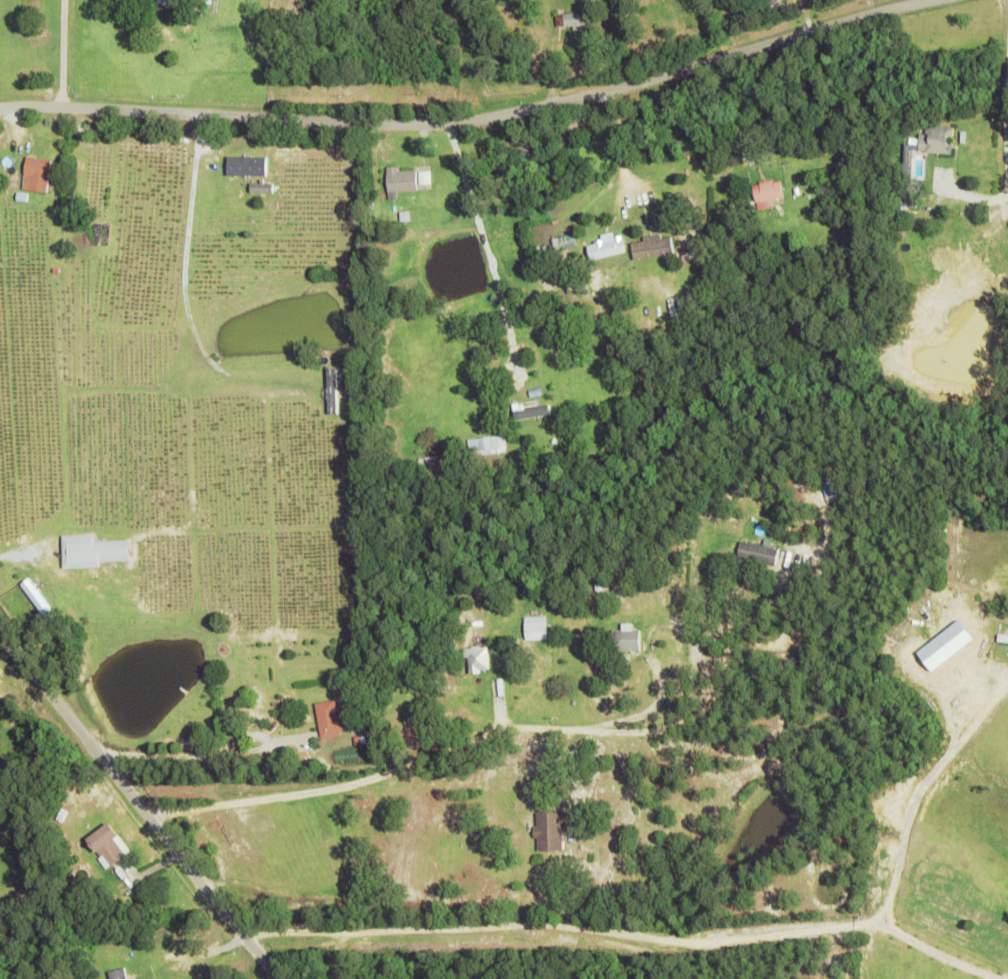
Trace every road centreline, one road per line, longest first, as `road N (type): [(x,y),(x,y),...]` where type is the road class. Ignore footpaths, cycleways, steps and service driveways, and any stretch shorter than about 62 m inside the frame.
road 1 (residential): [(0,109),(475,123),(936,0)]
road 2 (residential): [(251,939),(532,924),(715,945),(876,920)]
road 3 (residential): [(676,659),(656,702),(598,730),(497,726),(367,783),(156,822)]
road 4 (residential): [(284,978),(0,629)]
road 5 (residential): [(458,124),(542,413)]
road 6 (residential): [(876,920),(917,789),(974,713),(970,671)]
road 7 (residential): [(1007,978),(876,920)]

